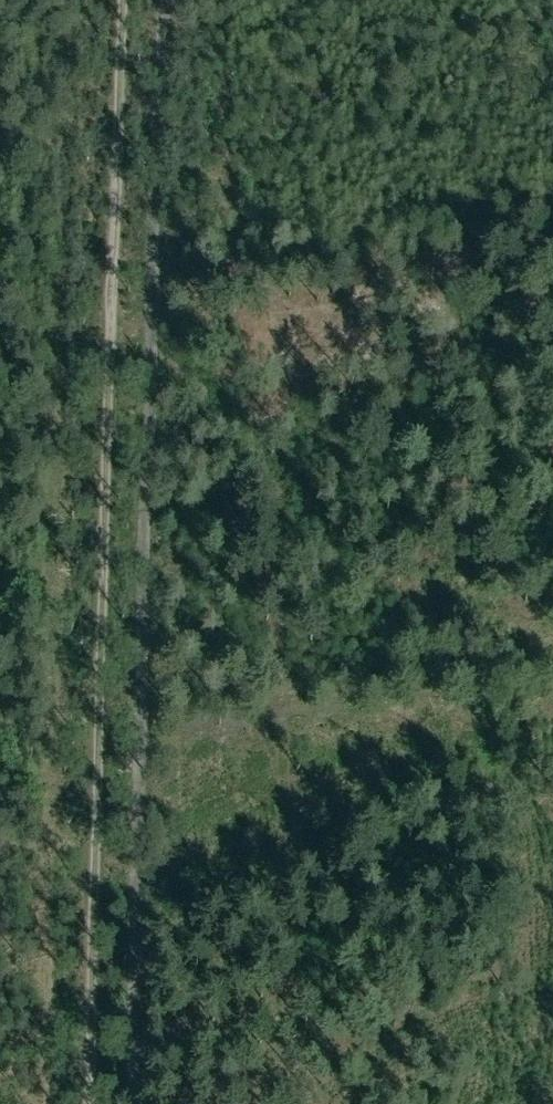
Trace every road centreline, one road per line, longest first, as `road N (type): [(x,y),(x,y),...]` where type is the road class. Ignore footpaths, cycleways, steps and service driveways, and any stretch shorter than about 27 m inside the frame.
road 1 (track): [(122,0),(87,1103)]
road 2 (track): [(134,1103),(168,0)]

